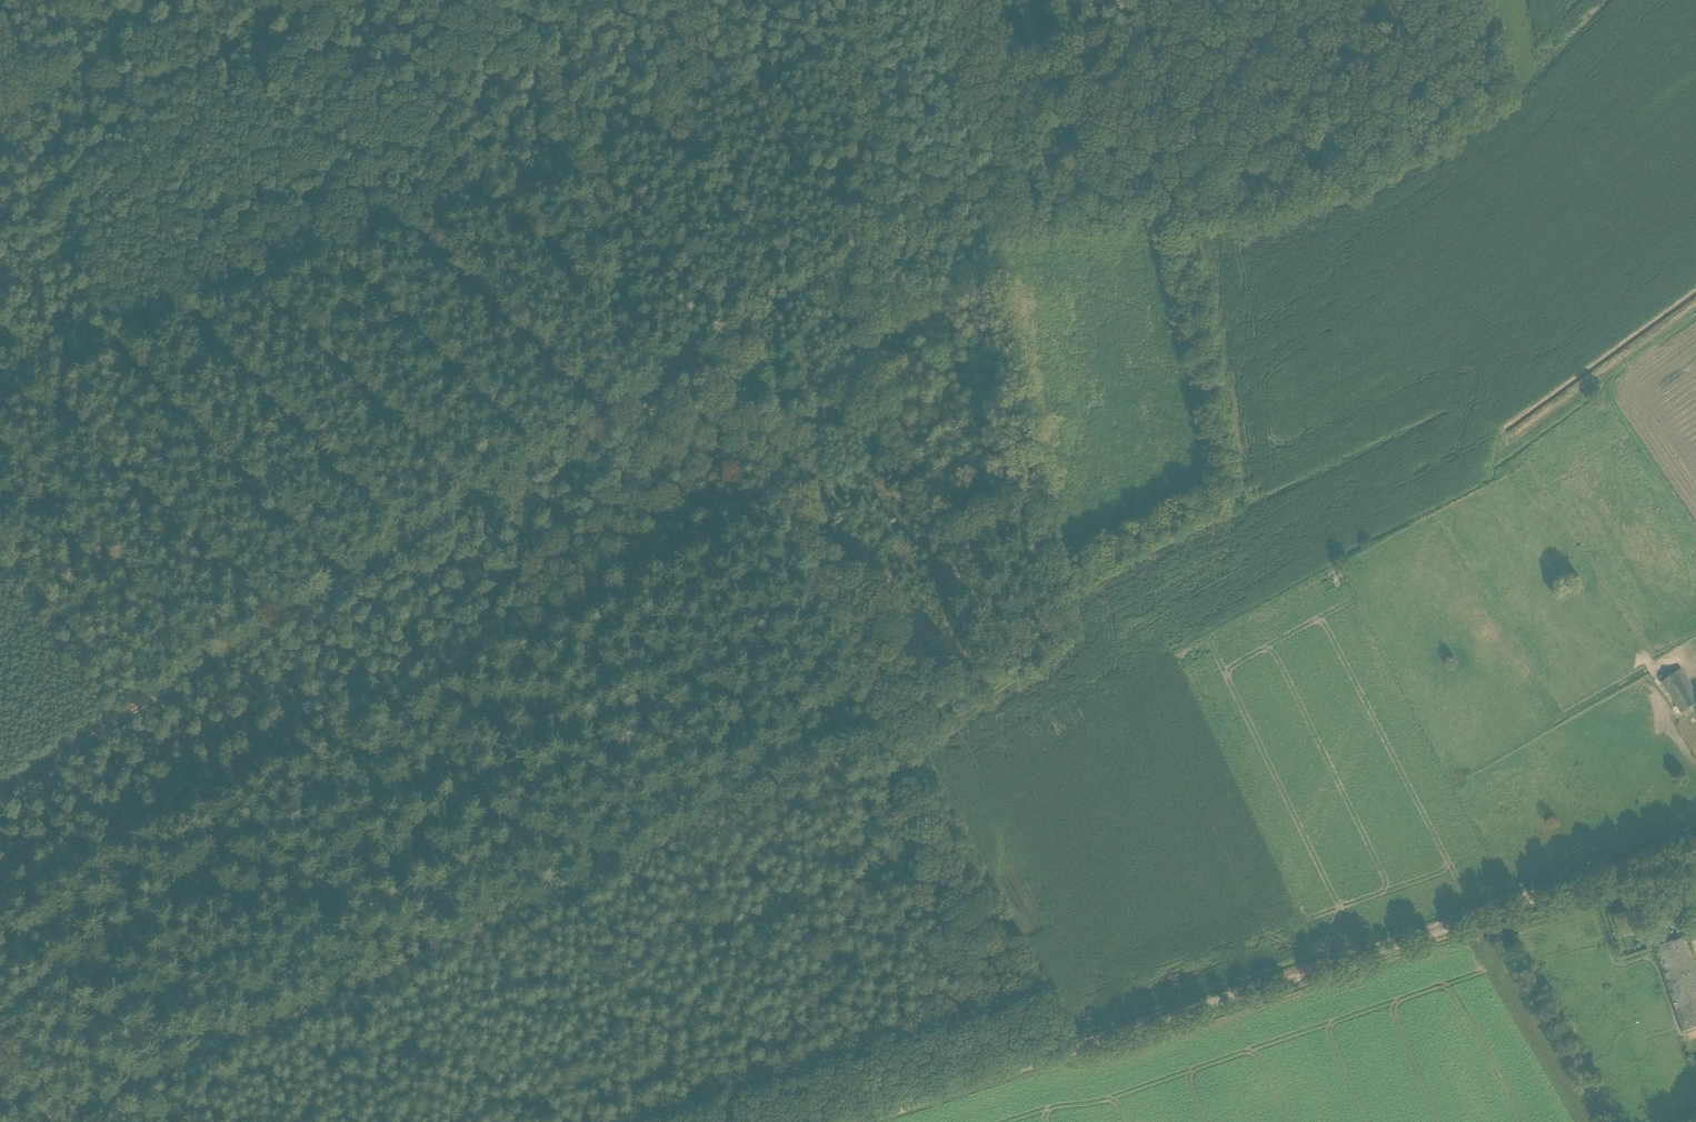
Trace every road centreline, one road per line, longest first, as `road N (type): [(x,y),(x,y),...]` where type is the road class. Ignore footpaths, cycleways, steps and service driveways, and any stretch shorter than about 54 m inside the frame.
road 1 (track): [(48,1120),(889,714)]
road 2 (track): [(695,354),(0,791)]
road 3 (track): [(1070,1048),(1695,841)]
road 4 (track): [(889,714),(695,354),(855,248)]
road 5 (track): [(1070,1048),(889,714)]
road 6 (track): [(855,248),(854,0)]
road 7 (track): [(851,1121),(1070,1048)]
road 8 (track): [(574,163),(658,374)]
road 9 (track): [(574,163),(512,0)]

